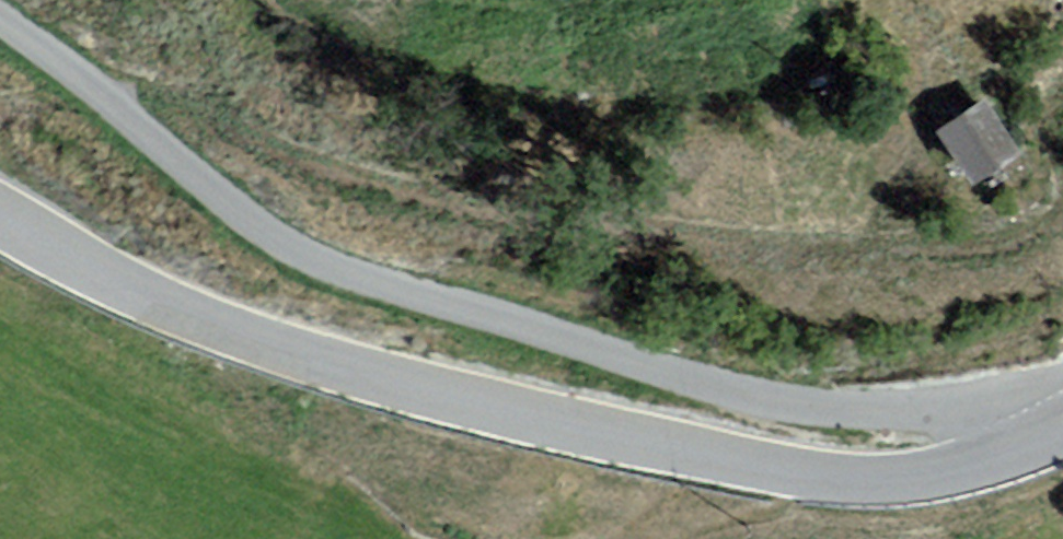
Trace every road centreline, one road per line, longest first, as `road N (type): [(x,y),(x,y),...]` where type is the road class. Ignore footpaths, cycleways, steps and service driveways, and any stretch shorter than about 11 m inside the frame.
road 1 (residential): [(1062,431),(1021,402),(915,412),(764,401),(352,278),(283,244),(97,90),(0,22)]
road 2 (unclassified): [(1062,435),(948,475),(873,482),(785,474),(465,406),(318,364),(131,291),(0,217)]

